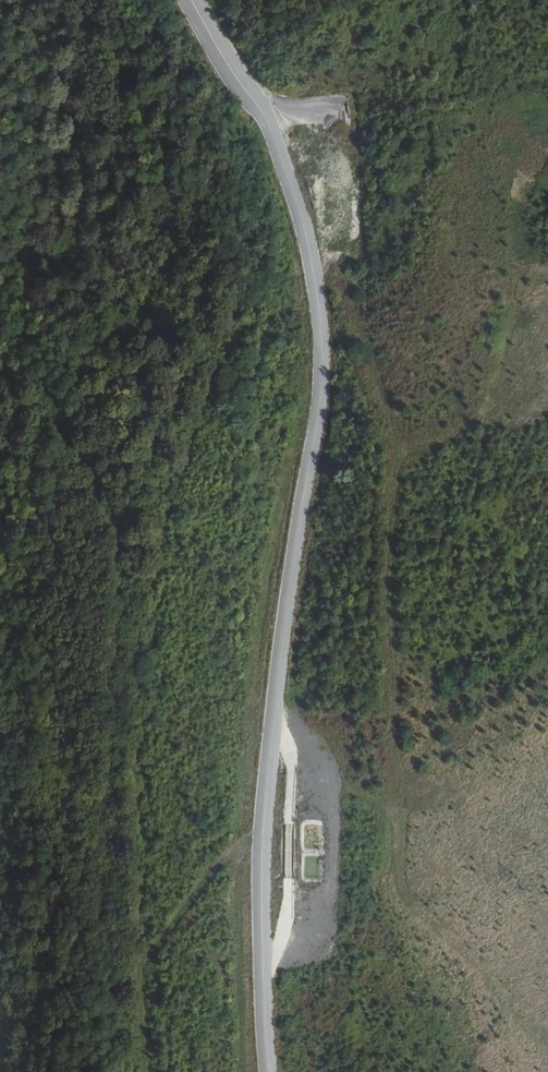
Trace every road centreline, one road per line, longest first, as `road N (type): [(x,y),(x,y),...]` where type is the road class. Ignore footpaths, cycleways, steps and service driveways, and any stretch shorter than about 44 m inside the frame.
road 1 (track): [(265,842),(234,848),(140,967),(147,1071)]

